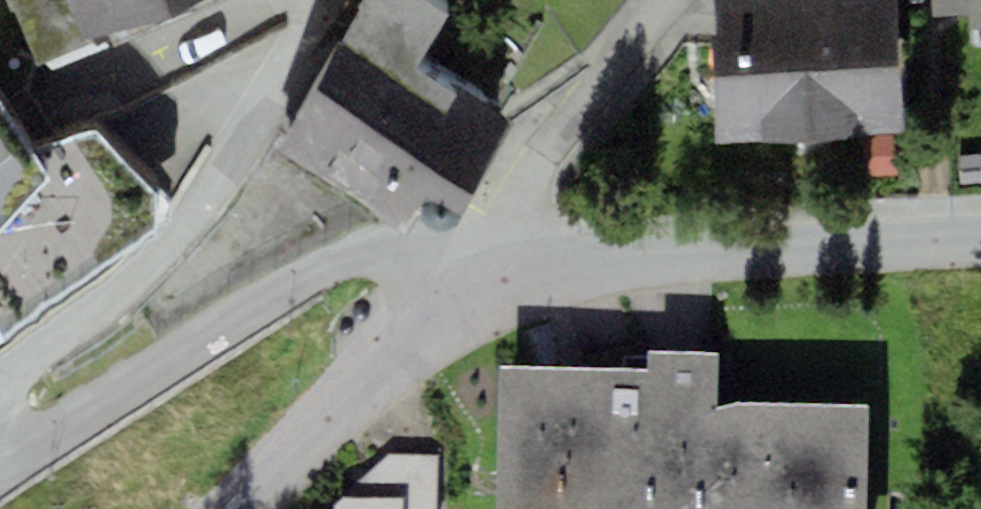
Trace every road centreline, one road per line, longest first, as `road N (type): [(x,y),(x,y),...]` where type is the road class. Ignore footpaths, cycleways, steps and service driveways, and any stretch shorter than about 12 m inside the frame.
road 1 (residential): [(0,483),(232,319),(337,273),(416,251),(512,280)]
road 2 (residential): [(512,280),(980,245)]
road 3 (residential): [(269,508),(425,351),(512,280)]
road 4 (residential): [(675,0),(603,76),(545,174),(512,280)]

